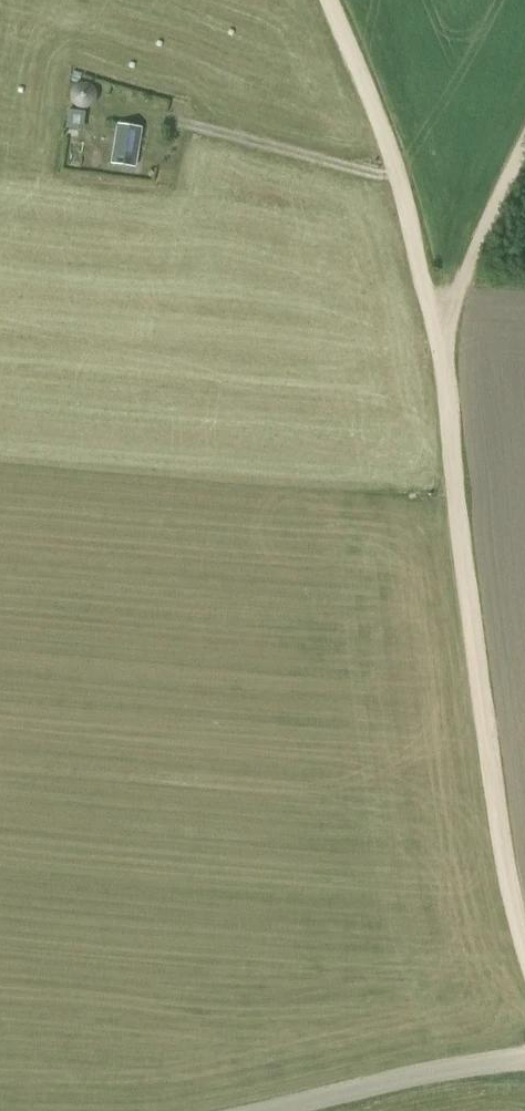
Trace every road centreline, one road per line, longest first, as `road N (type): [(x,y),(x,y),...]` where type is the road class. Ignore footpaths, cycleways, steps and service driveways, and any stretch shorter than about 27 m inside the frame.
road 1 (track): [(524,940),(500,840),(397,187),(328,0)]
road 2 (unclassified): [(524,1059),(268,1110)]
road 3 (track): [(424,351),(524,151)]

